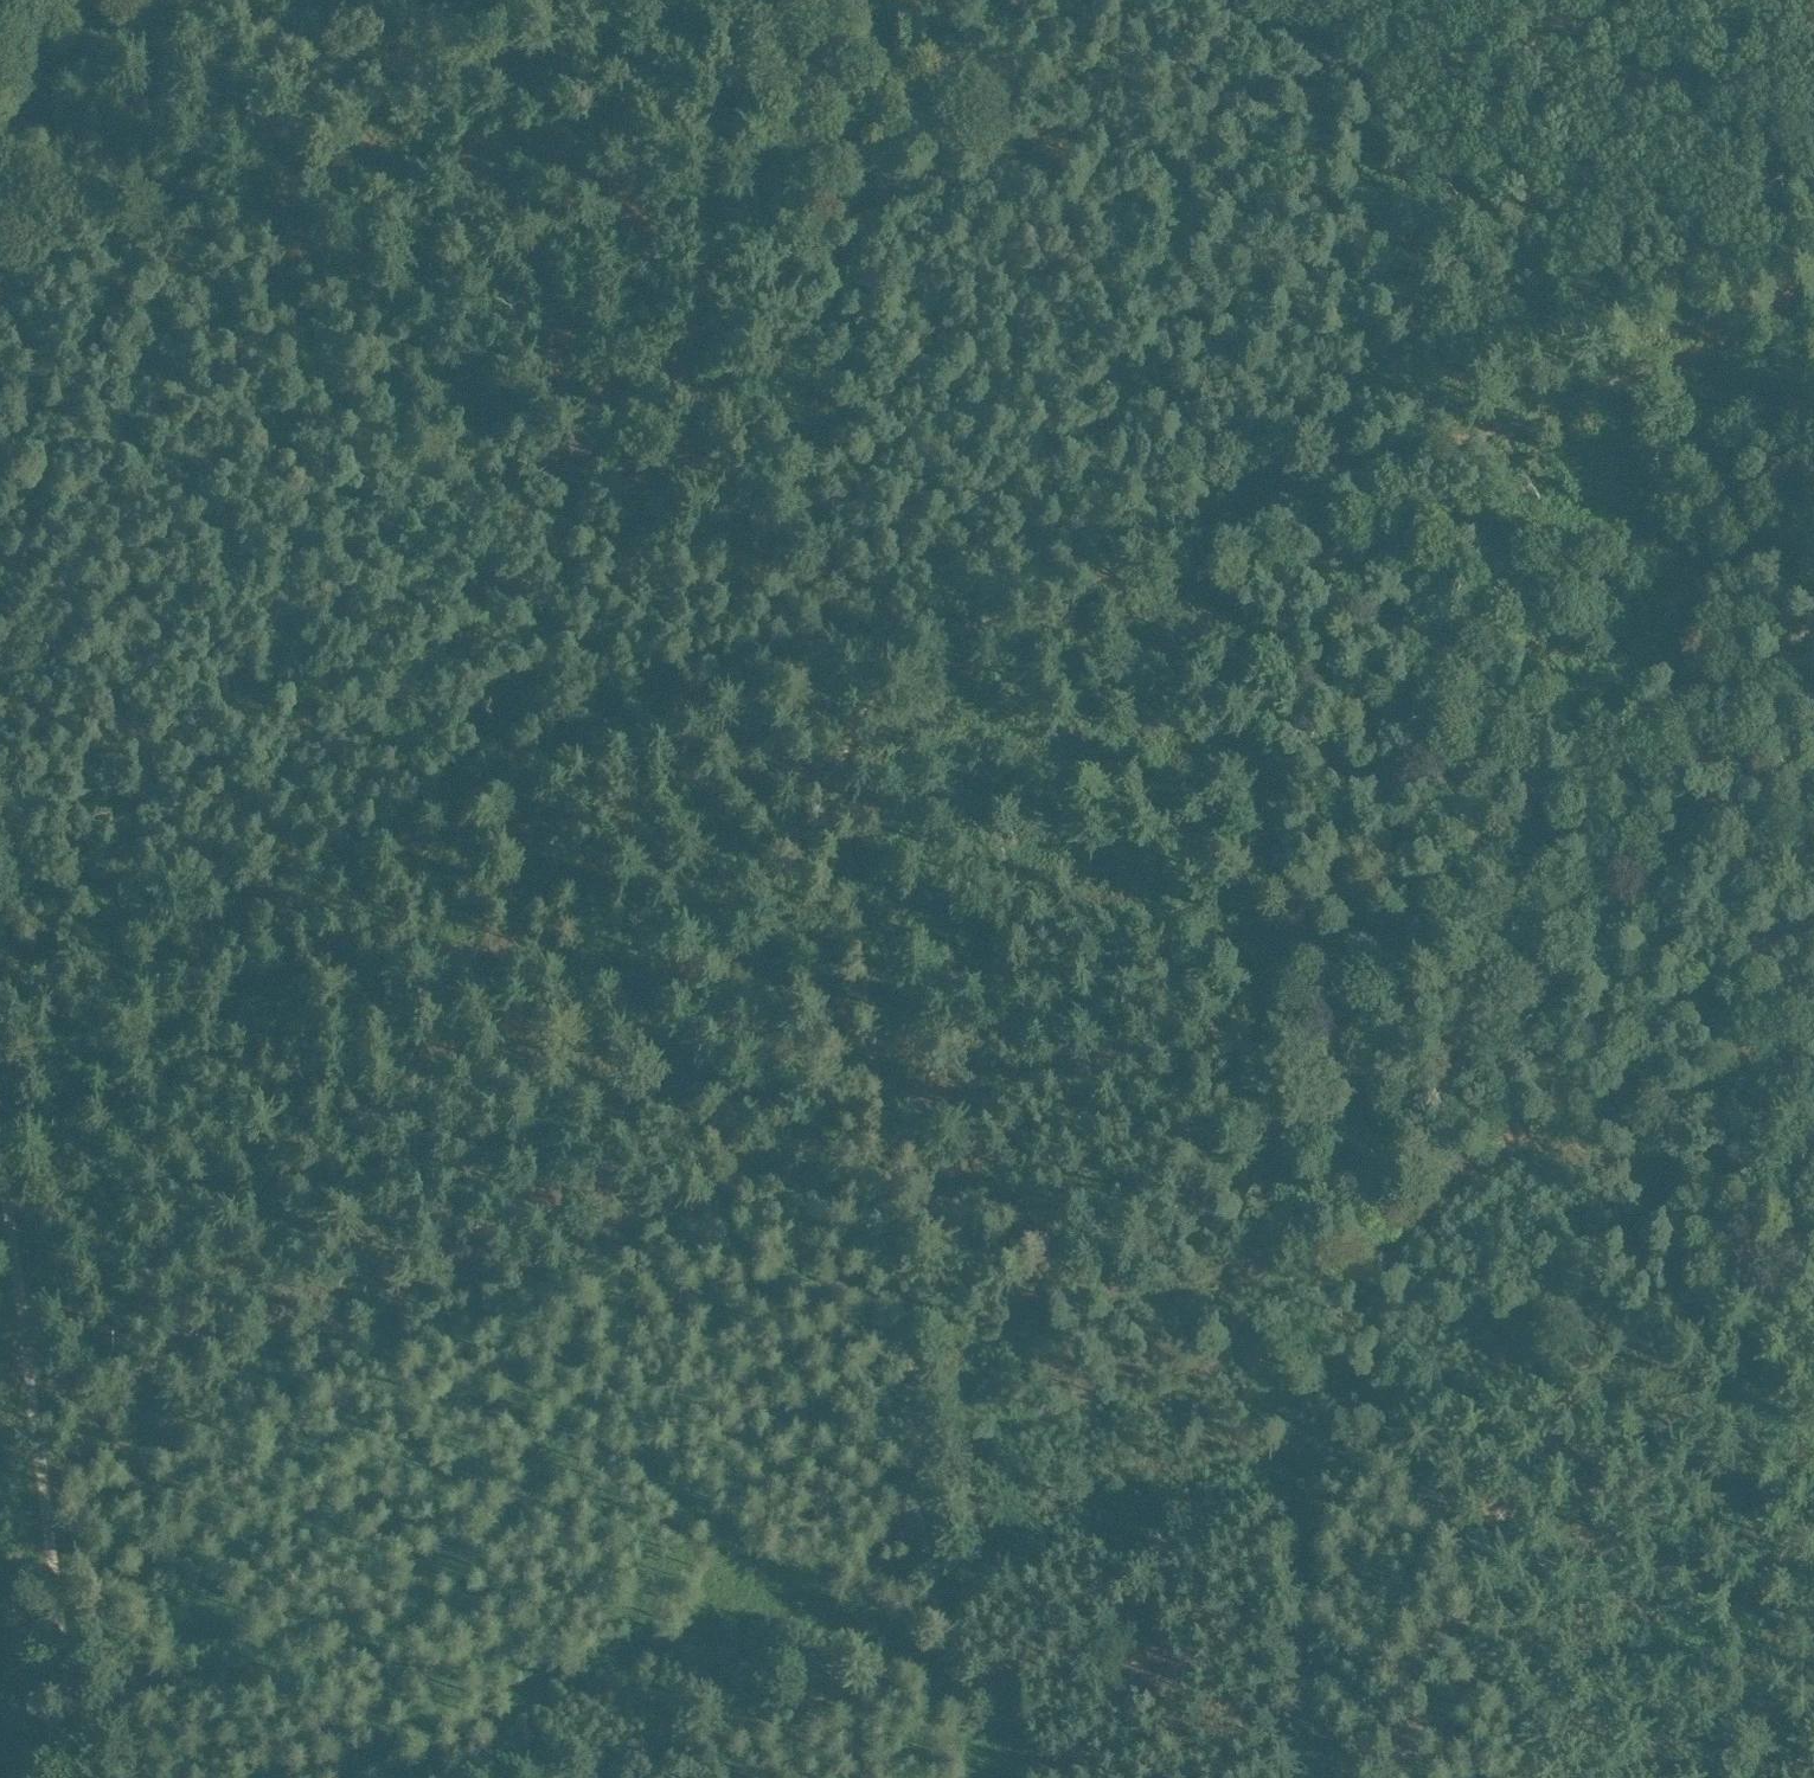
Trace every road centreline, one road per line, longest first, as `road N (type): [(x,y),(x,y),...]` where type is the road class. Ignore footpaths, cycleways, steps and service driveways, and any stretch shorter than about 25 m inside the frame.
road 1 (track): [(74,1777),(0,1274)]

